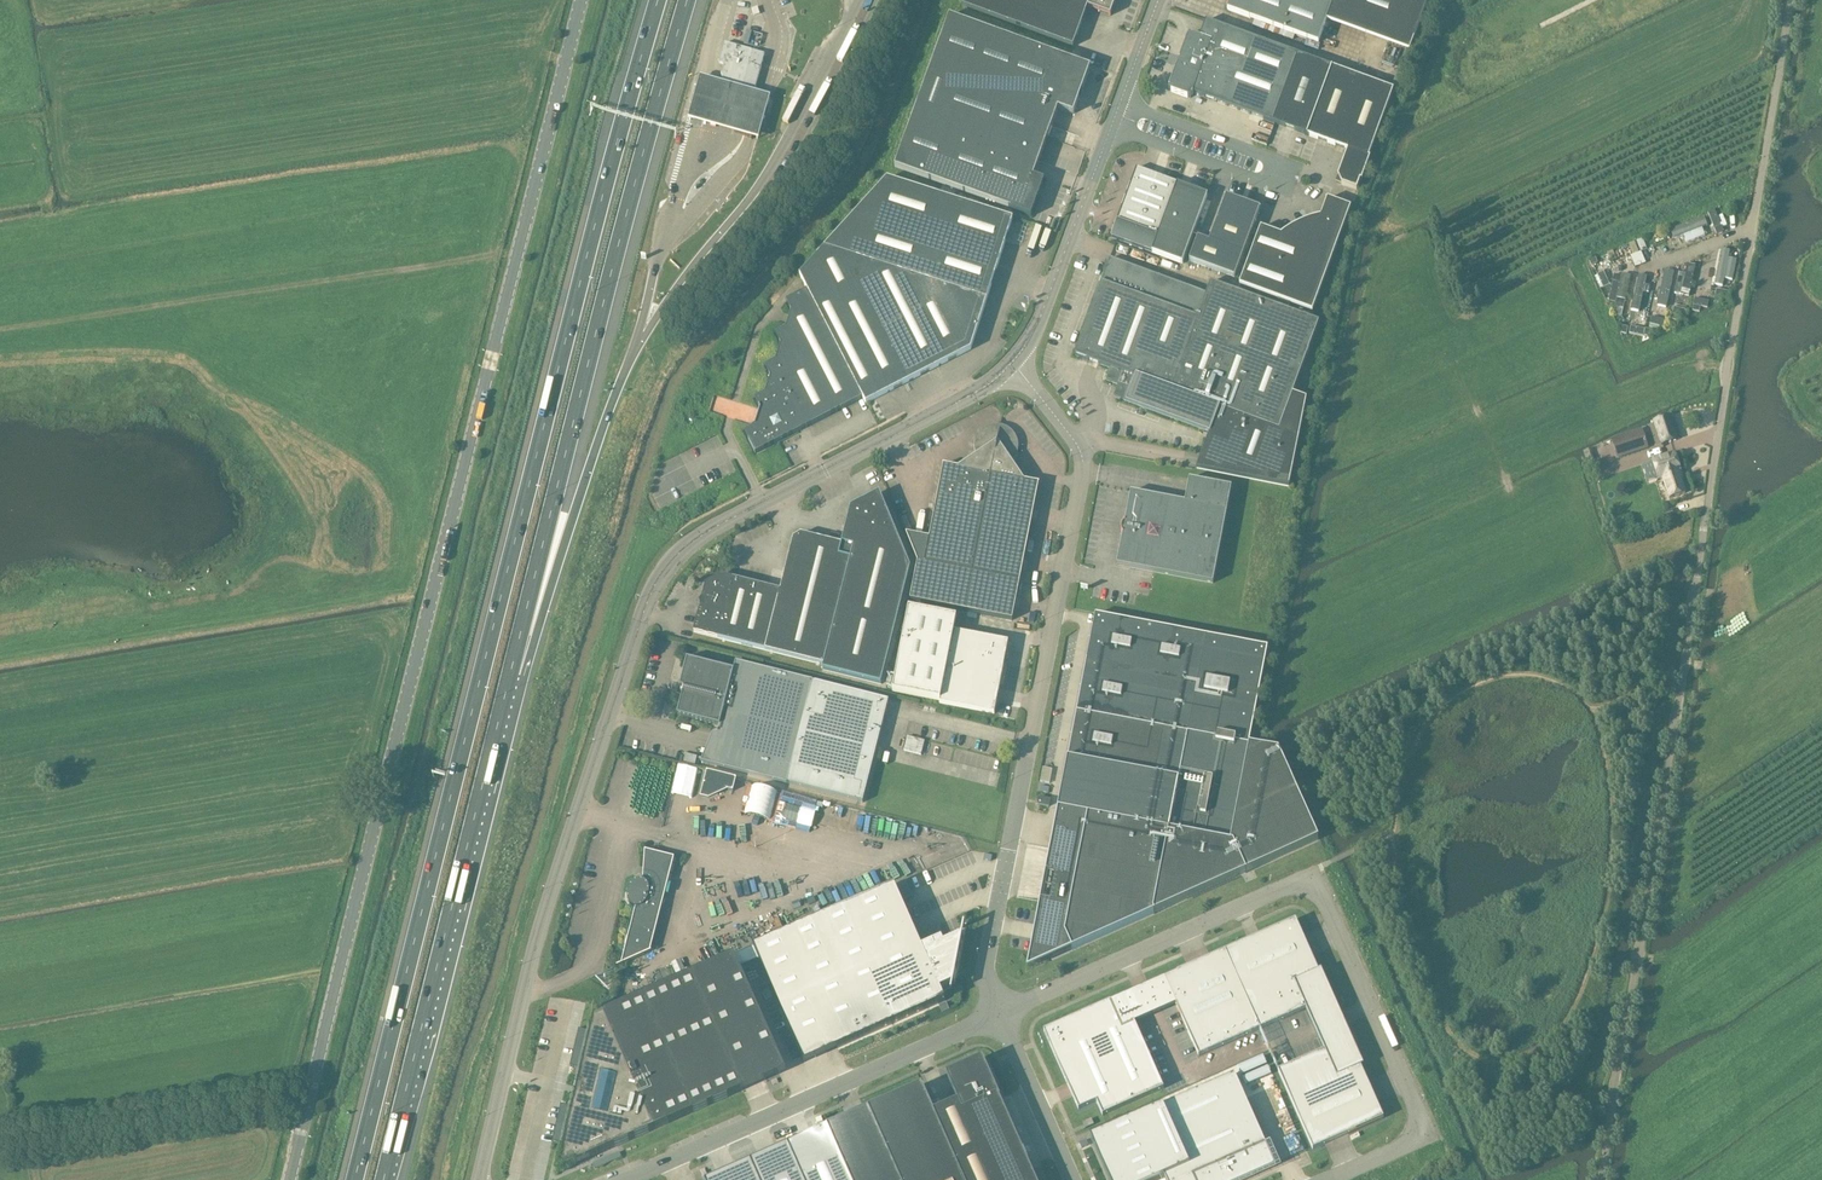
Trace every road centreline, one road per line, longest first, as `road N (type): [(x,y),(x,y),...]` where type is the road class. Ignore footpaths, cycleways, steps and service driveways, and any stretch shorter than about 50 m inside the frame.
road 1 (motorway): [(658,0),(354,1179)]
road 2 (tertiary): [(583,0),(288,1179)]
road 3 (unclassified): [(1601,1179),(1790,0)]
road 4 (tertiary): [(480,1179),(548,904),(664,572),(715,528),(981,389),(1013,364)]
road 5 (unclassified): [(1321,1179),(1422,1133),(1311,881),(1000,1014)]
road 6 (motorway): [(511,673),(694,0)]
road 7 (unclassified): [(1000,1014),(984,972),(1085,457),(1013,364)]
road 8 (motorway): [(384,1179),(511,673)]
road 9 (track): [(0,320),(458,258),(516,259)]
road 10 (unclassified): [(1000,1014),(626,1179)]
road 11 (tertiary): [(1013,364),(1046,306),(1158,0)]
road 12 (motorway): [(511,673),(638,343)]
road 13 (track): [(1540,264),(1766,157)]
road 14 (unclassified): [(1073,1179),(1000,1014)]

